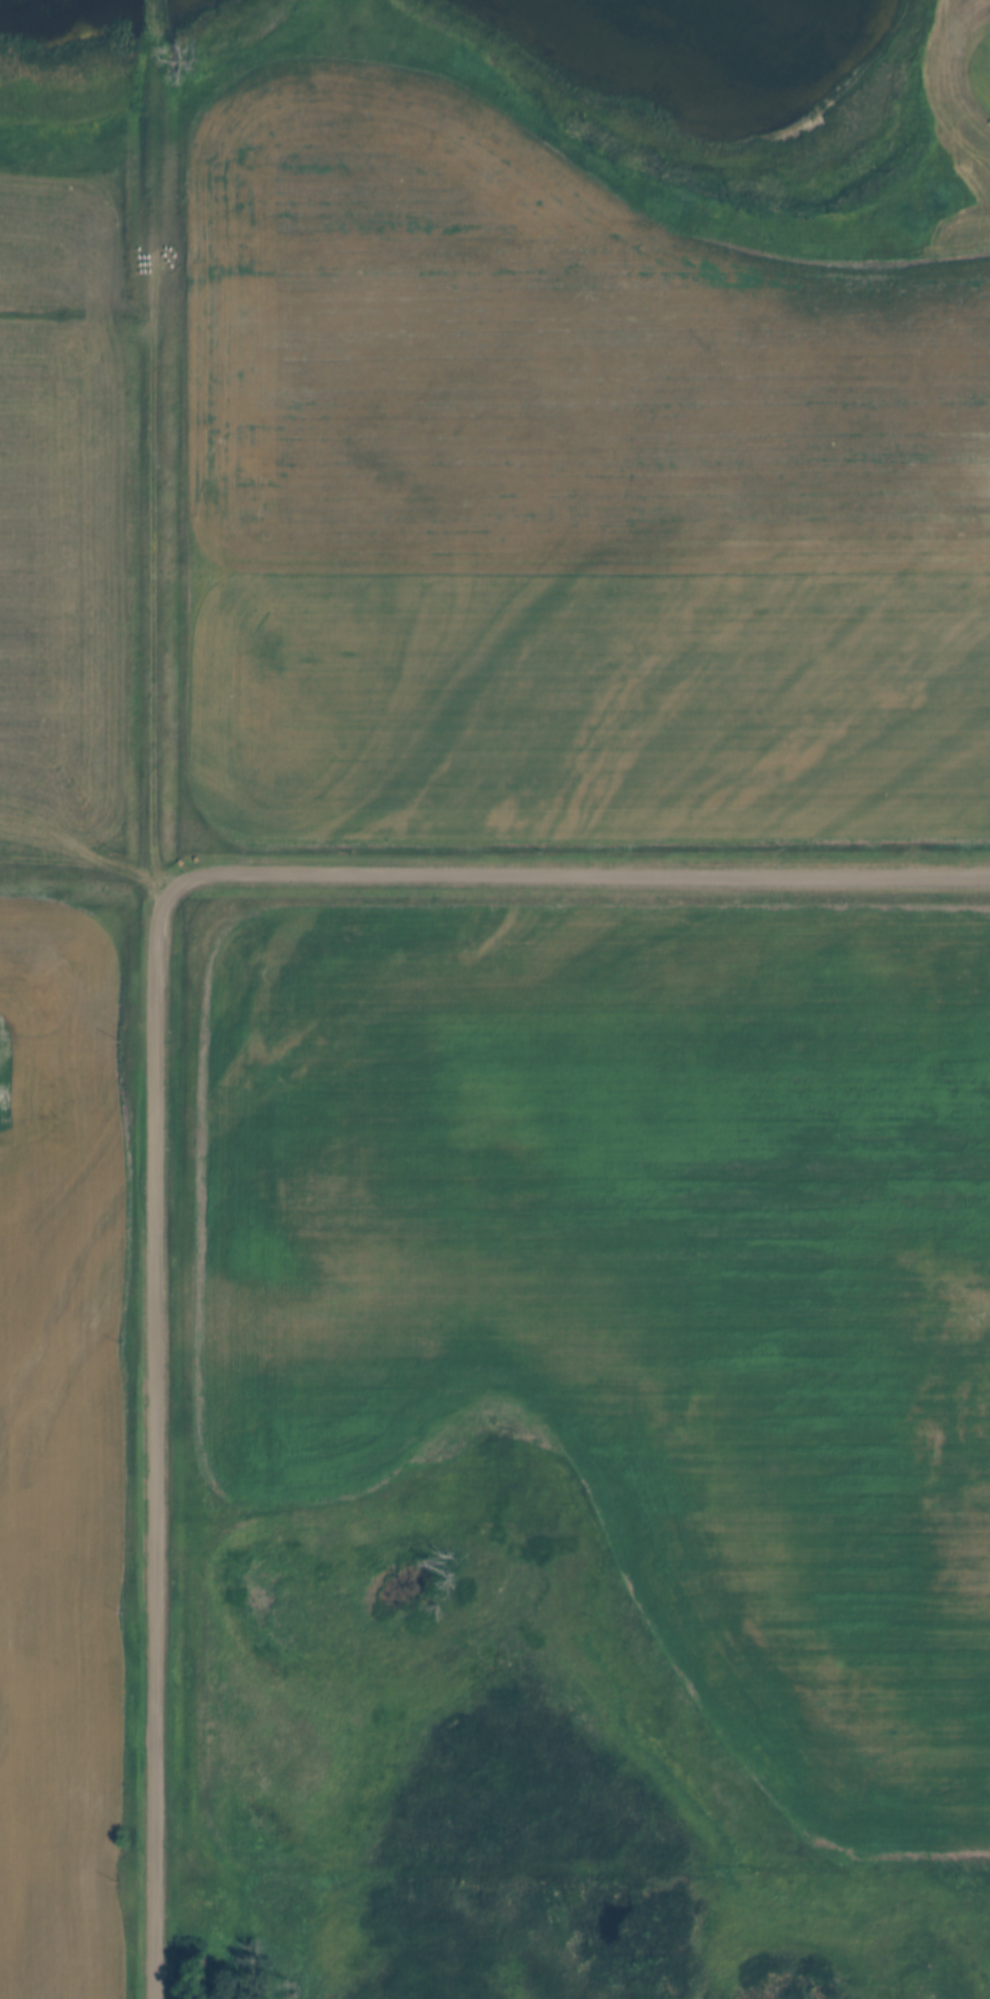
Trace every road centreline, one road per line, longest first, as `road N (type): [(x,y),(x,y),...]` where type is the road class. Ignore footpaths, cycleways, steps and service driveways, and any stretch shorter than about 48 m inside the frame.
road 1 (residential): [(147,1998),(151,930),(166,894),(163,160),(155,0)]
road 2 (residential): [(166,894),(211,875),(989,874)]
road 3 (track): [(0,864),(119,869),(166,894)]

